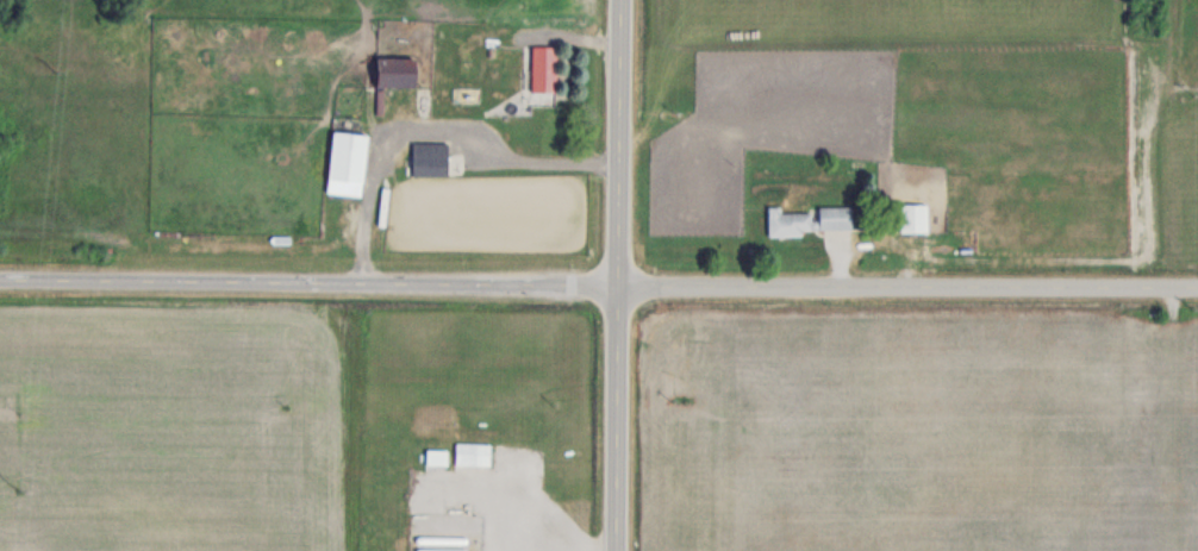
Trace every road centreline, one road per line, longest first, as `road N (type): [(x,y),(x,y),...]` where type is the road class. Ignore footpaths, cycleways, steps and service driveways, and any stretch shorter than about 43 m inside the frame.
road 1 (residential): [(1197,290),(0,284)]
road 2 (tertiary): [(610,550),(614,0)]
road 3 (residential): [(345,287),(364,163),(385,131),(460,131),(524,163),(611,162)]

